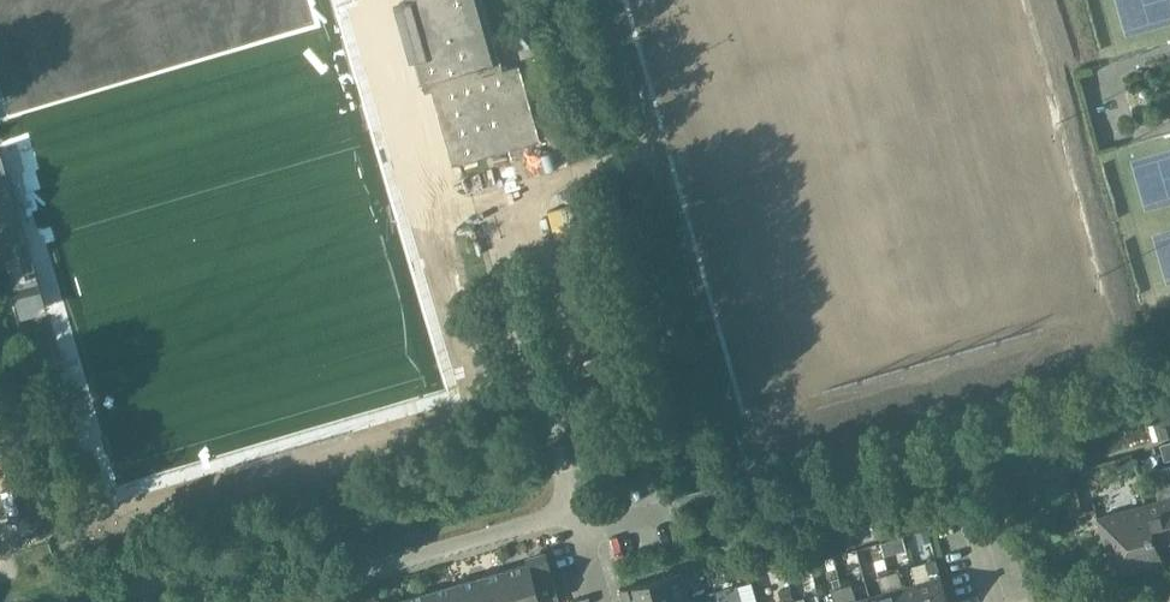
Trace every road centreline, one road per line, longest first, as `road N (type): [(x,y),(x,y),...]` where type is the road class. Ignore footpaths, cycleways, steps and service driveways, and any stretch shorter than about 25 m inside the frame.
road 1 (residential): [(296,594),(578,511)]

